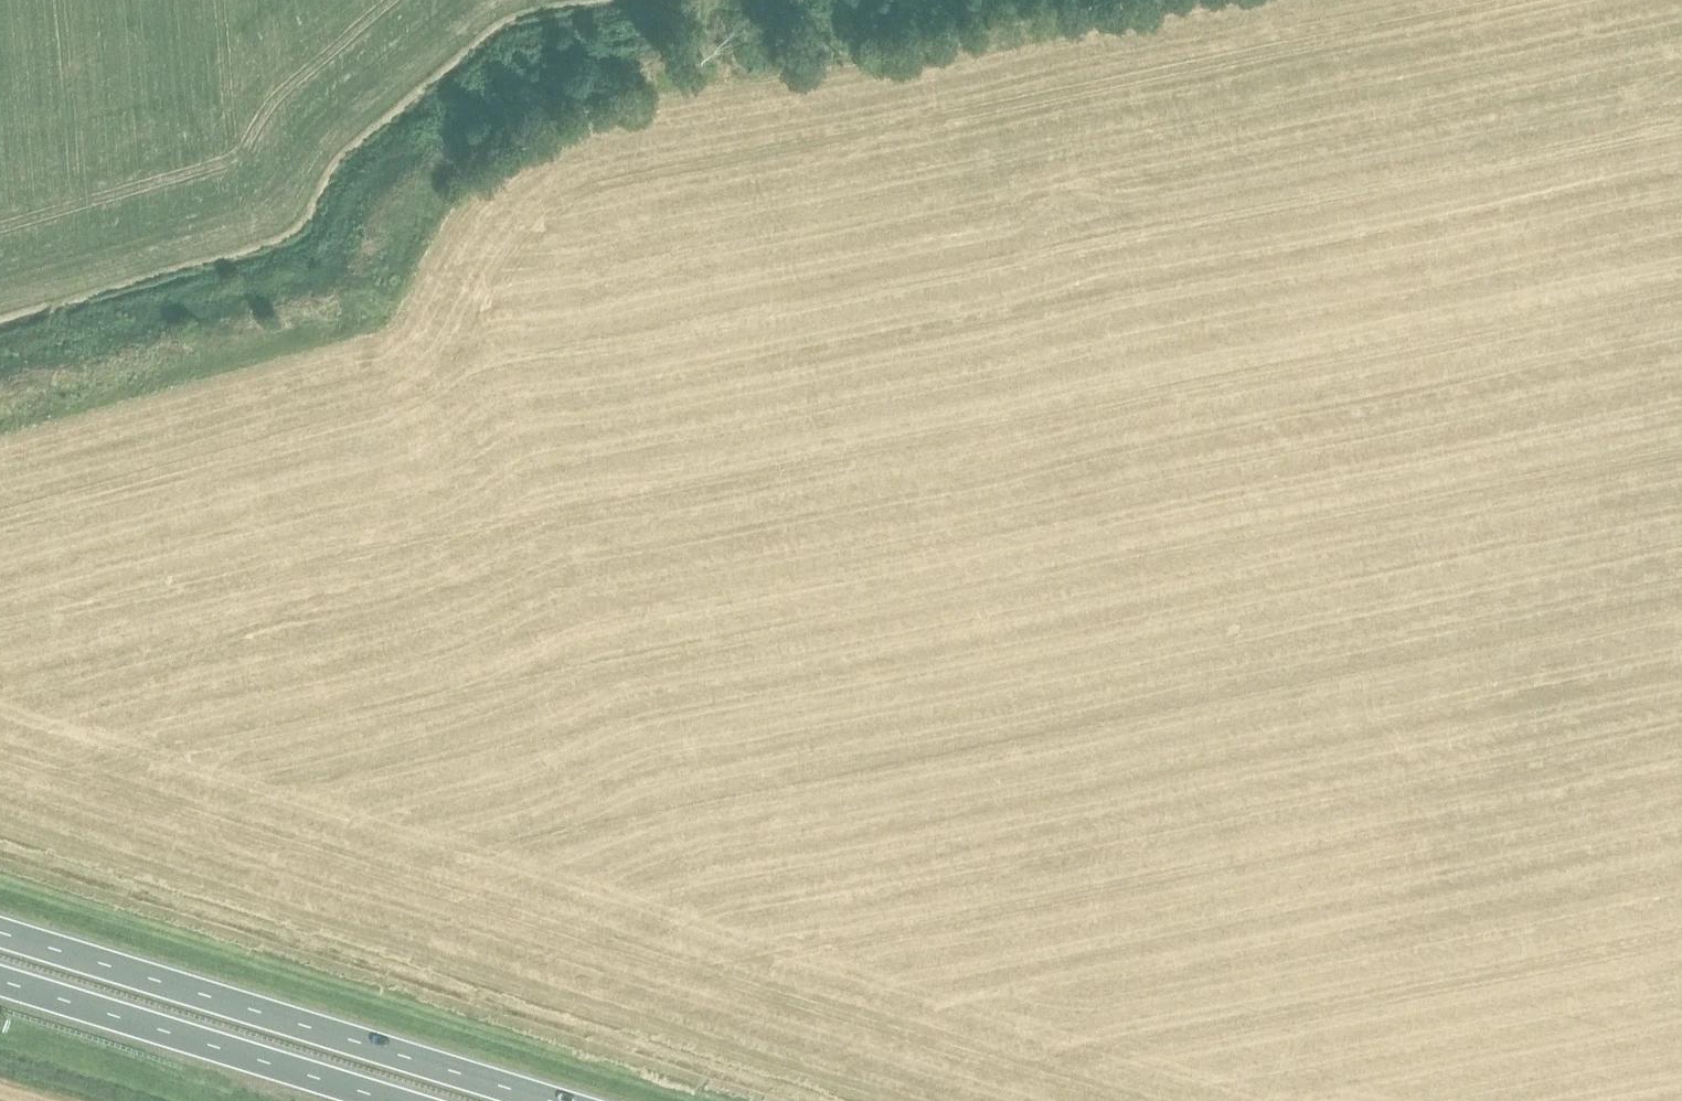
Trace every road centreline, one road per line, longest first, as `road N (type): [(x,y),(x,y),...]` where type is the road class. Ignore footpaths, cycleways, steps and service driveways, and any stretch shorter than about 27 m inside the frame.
road 1 (trunk): [(576,1100),(0,923)]
road 2 (trunk): [(0,986),(366,1100)]
road 3 (track): [(704,0),(727,124)]

